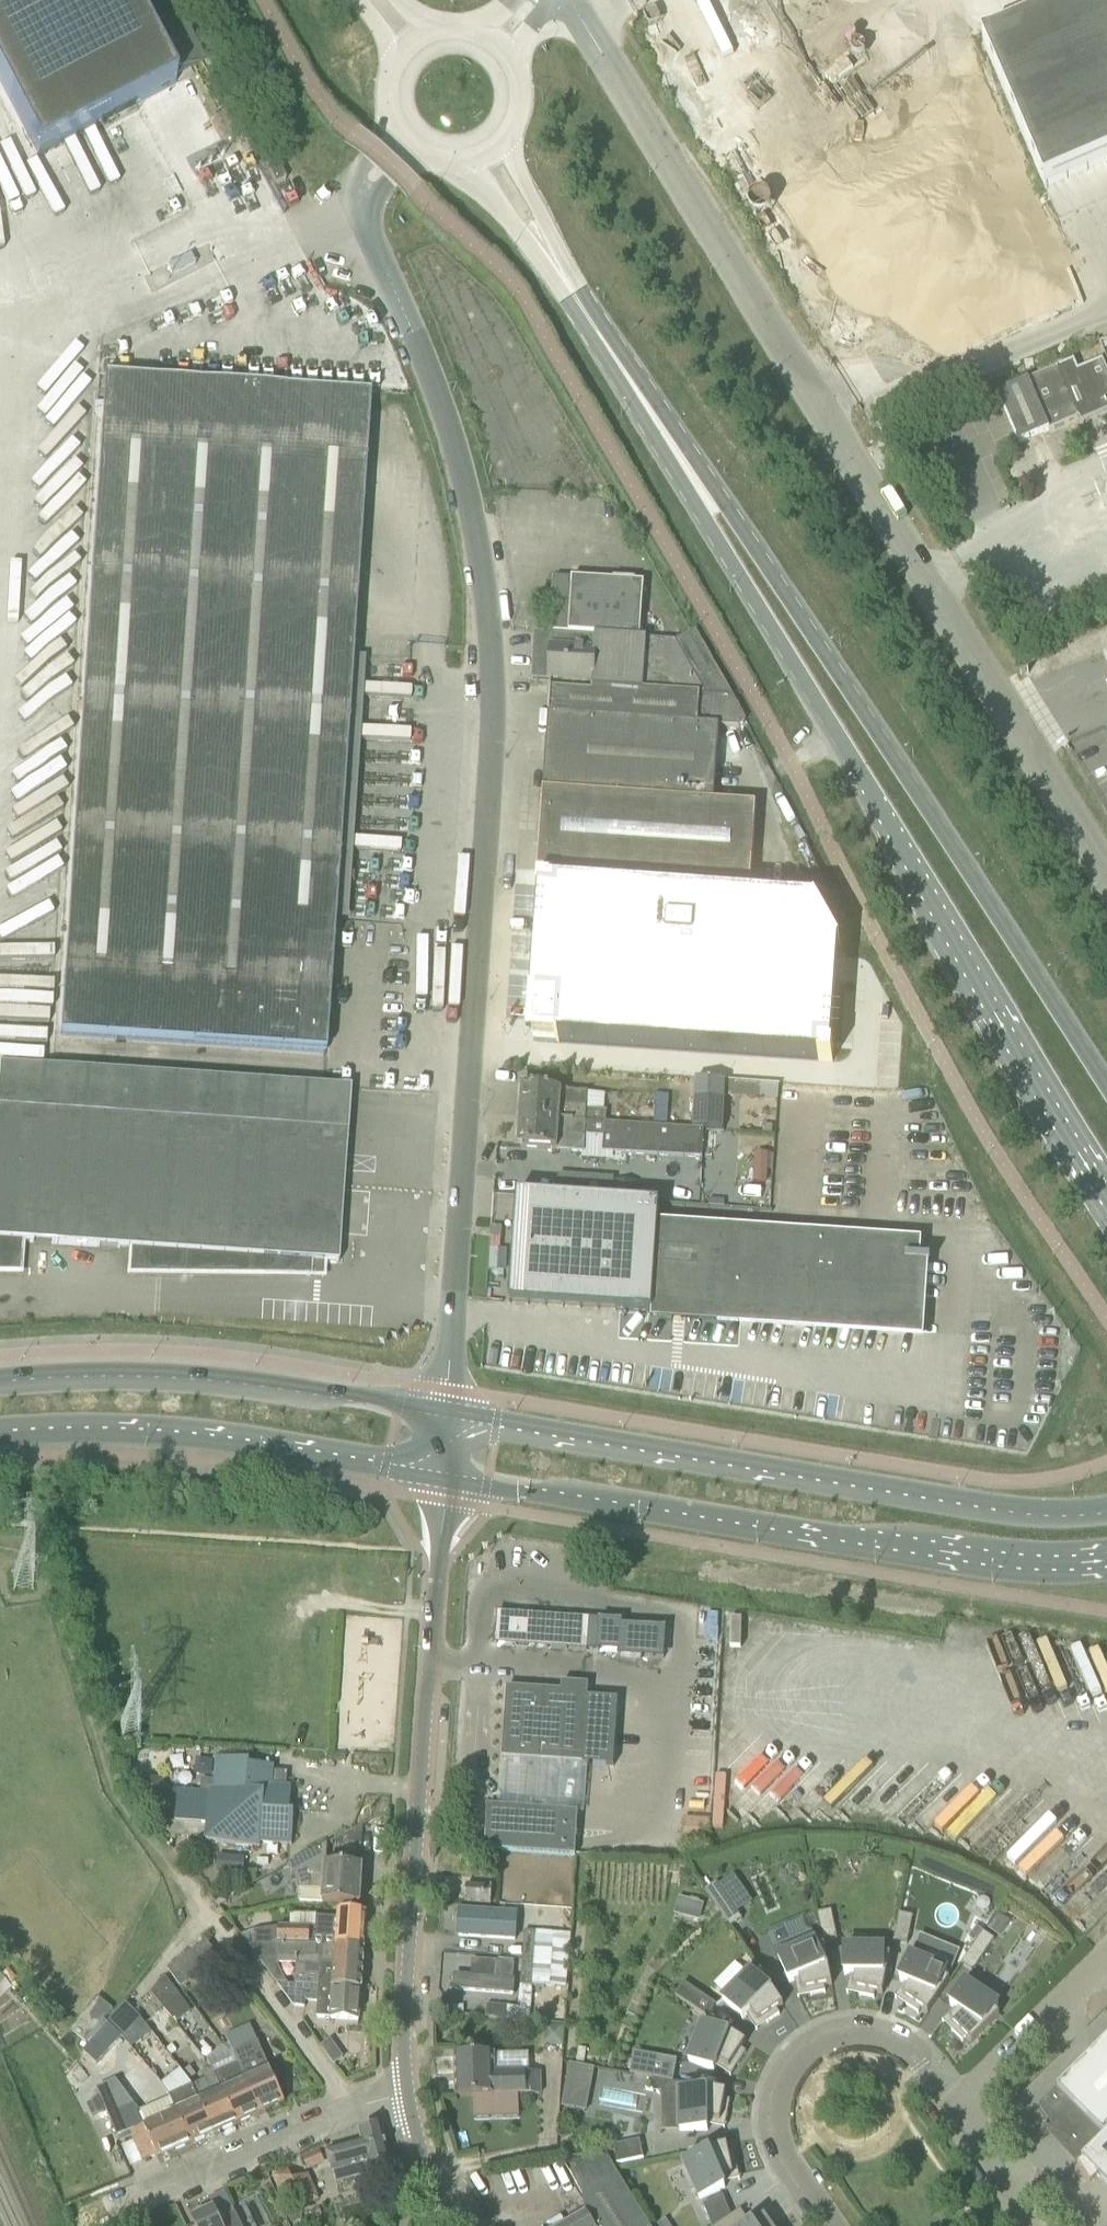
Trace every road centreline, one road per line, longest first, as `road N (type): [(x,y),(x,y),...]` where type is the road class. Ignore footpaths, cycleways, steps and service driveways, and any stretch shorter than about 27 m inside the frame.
road 1 (unclassified): [(447,1414),(493,721),(487,602),(469,495),(429,370),(363,220),(364,188)]
road 2 (secondary): [(469,161),(568,299),(1106,1198)]
road 3 (secondary): [(1106,1077),(583,290),(500,146)]
road 4 (unclassified): [(1106,876),(569,0)]
road 5 (secondary): [(1106,1513),(1028,1515),(447,1414)]
road 6 (secondary): [(446,1478),(862,1545),(1002,1560),(1106,1559)]
road 7 (unclassified): [(408,2096),(404,2022),(446,1478)]
road 8 (secondary): [(0,1433),(151,1430),(249,1440),(446,1478)]
road 9 (secondary): [(447,1414),(360,1395),(208,1381),(0,1383)]
road 10 (residential): [(952,2113),(920,2066),(889,2042),(855,2036),(820,2043),(794,2064),(780,2091),(779,2147),(830,2225)]
road 11 (unclassified): [(94,2225),(353,2109)]
road 12 (unclassified): [(353,2109),(189,1887)]
road 13 (track): [(434,1613),(341,1604),(297,1613),(281,1642),(277,1718)]
road 14 (unclassified): [(1106,1957),(952,2113)]
road 15 (unclassified): [(952,2113),(1028,2225)]

